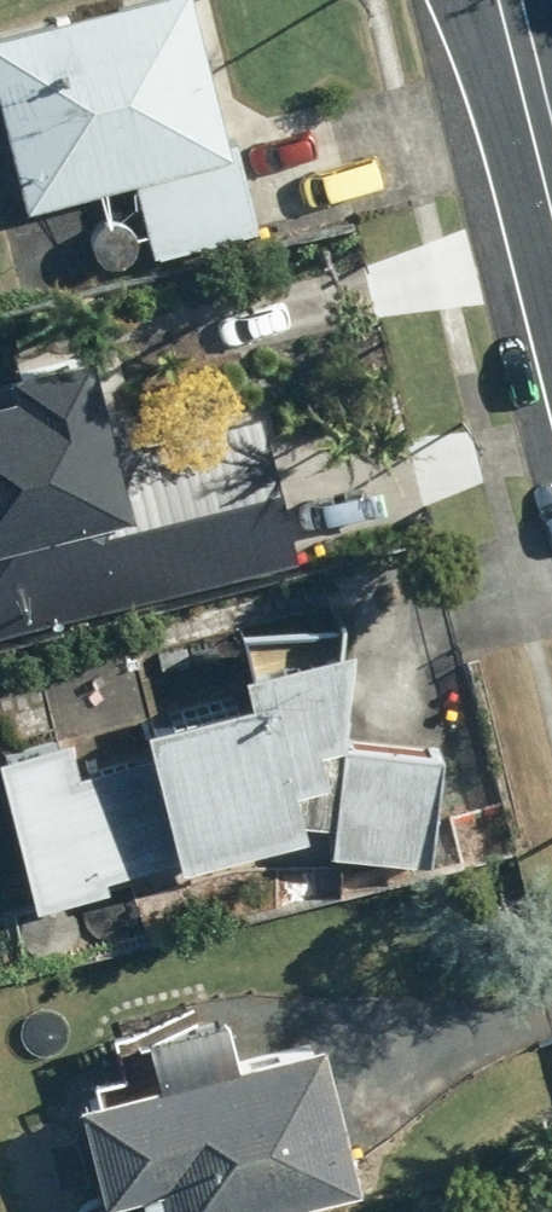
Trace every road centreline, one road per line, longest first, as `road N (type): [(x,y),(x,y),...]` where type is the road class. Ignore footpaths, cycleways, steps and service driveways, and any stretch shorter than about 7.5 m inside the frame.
road 1 (tertiary): [(551,139),(517,0)]

